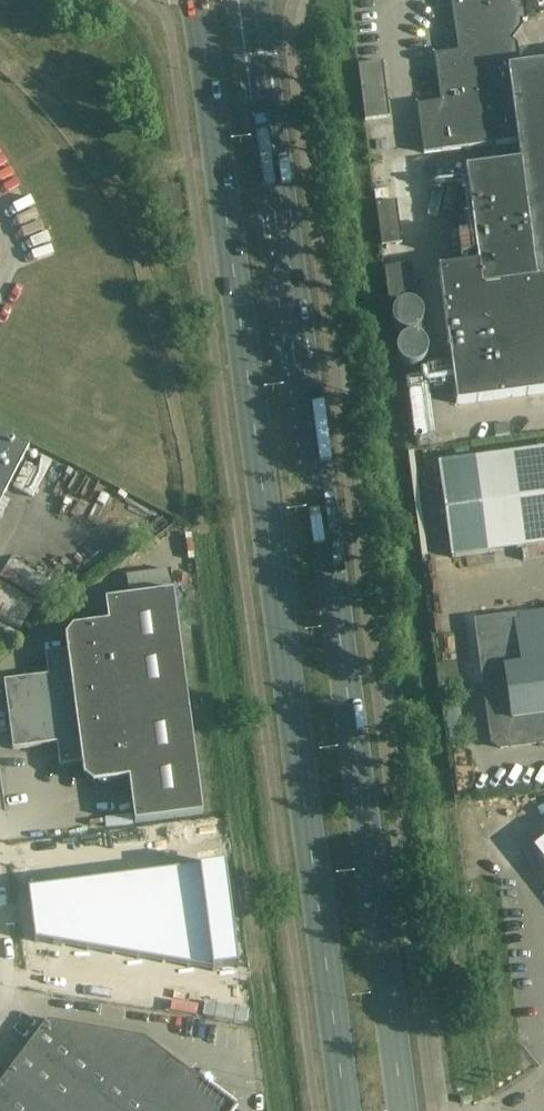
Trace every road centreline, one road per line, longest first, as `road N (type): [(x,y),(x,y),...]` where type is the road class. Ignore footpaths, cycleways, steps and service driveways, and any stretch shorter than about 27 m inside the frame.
road 1 (primary): [(194,0),(346,1110)]
road 2 (primary): [(403,1110),(256,0)]

